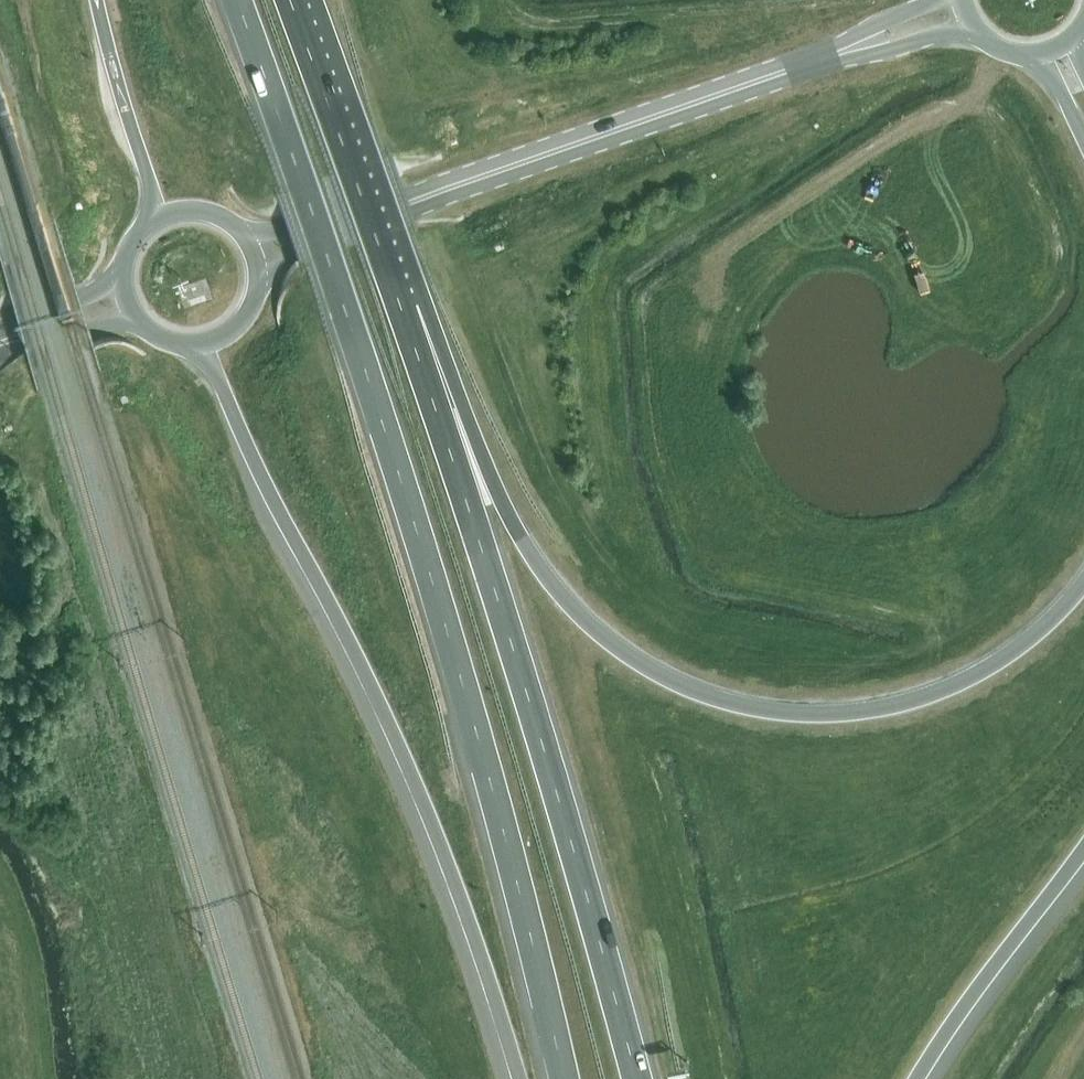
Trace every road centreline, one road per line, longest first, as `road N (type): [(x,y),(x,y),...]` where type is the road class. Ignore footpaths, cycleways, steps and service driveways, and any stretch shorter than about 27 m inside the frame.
road 1 (trunk): [(1083,584),(1010,654),(897,706),(786,714),(682,687),(601,638),(532,557),(397,298)]
road 2 (trunk): [(637,1078),(527,692),(397,298)]
road 3 (motorway): [(189,346),(205,355),(421,794),(520,1078)]
road 4 (trunk): [(236,0),(470,706)]
road 5 (secondary): [(846,49),(375,213)]
road 6 (track): [(1002,50),(969,100),(871,150),(719,260),(701,341)]
road 7 (motorway): [(470,706),(564,1078)]
road 8 (trunk): [(397,298),(290,0)]
road 9 (motorway): [(919,1078),(1083,848)]
road 10 (trunk): [(97,0),(151,188),(150,222)]
road 11 (secondary): [(375,213),(339,211),(257,238),(239,231)]
road 12 (secondary): [(258,282),(348,242),(375,213)]
road 13 (secondary): [(0,346),(47,346),(133,317)]
road 14 (secondary): [(121,276),(37,313),(0,340)]
road 15 (secondary): [(846,49),(977,33)]

